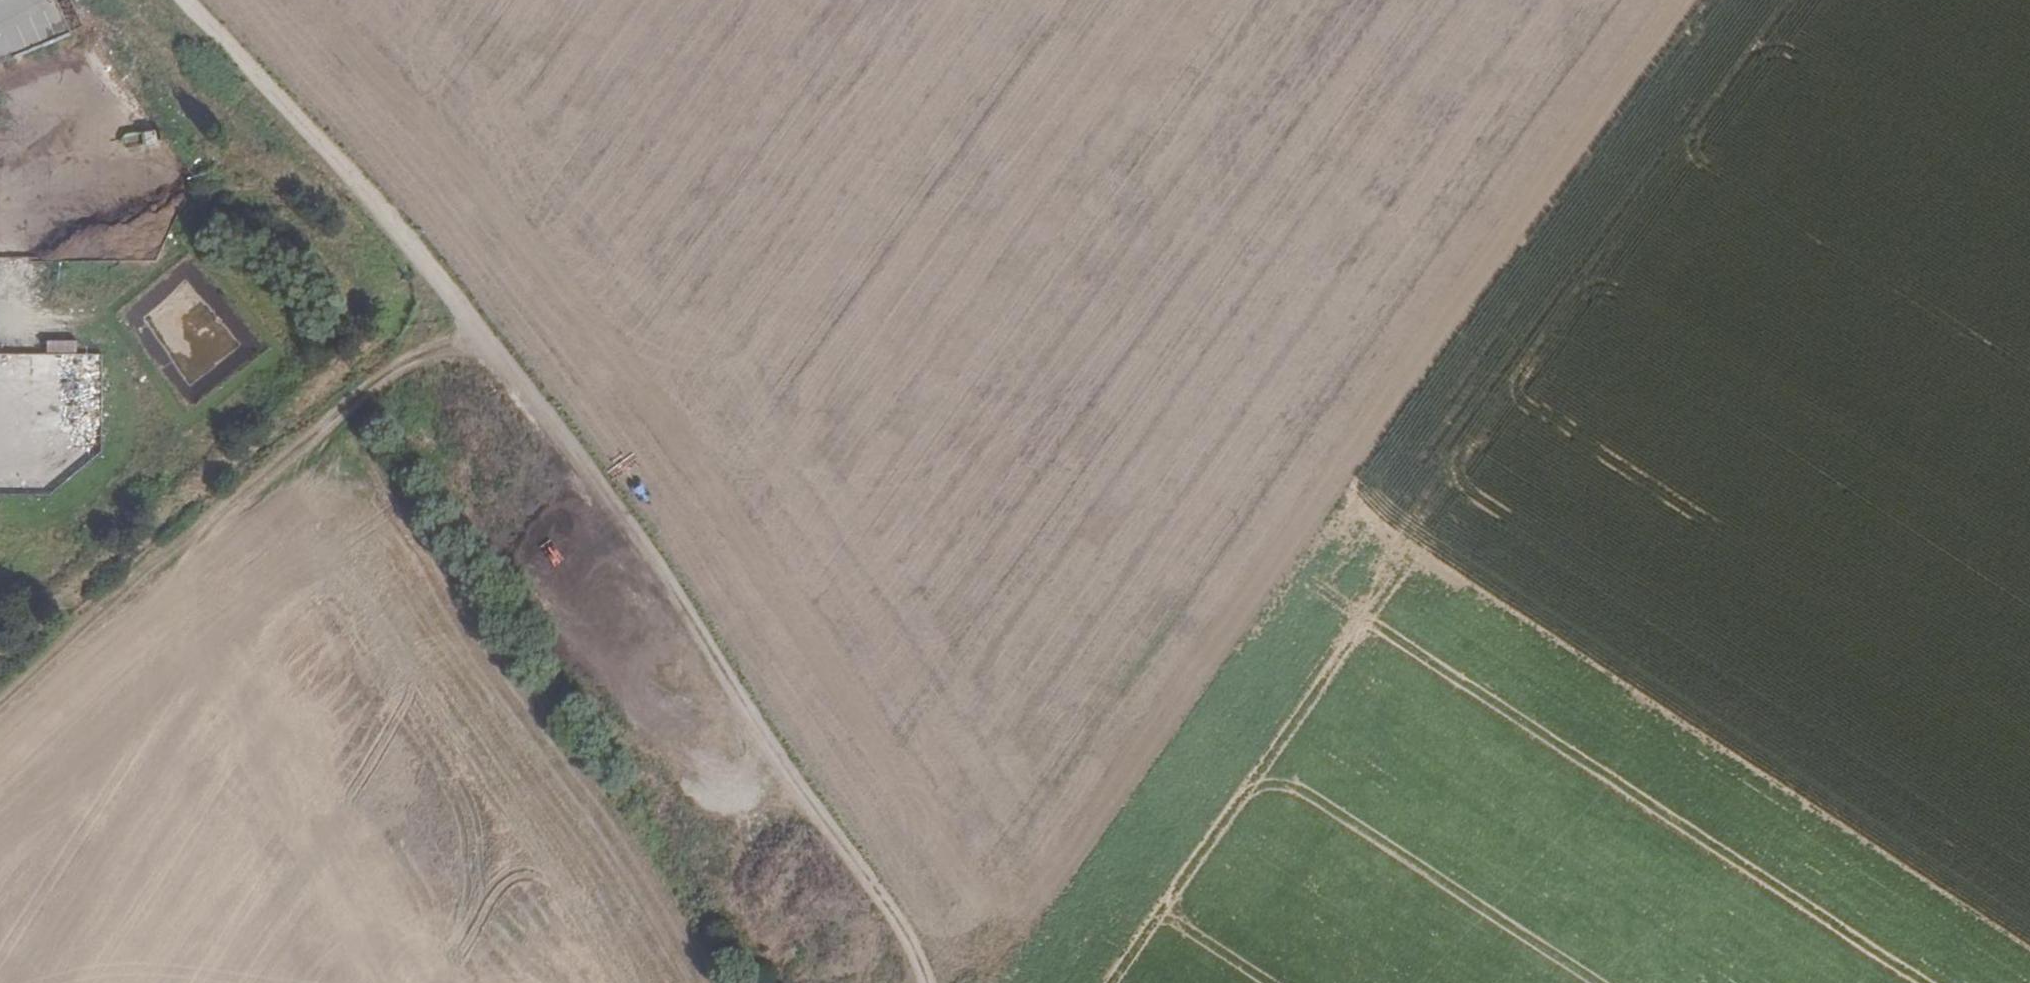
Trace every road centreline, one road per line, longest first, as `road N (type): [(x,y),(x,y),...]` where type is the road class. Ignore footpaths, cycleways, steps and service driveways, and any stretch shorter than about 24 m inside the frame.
road 1 (track): [(178,0),(407,241),(573,446),(881,902),(925,982)]
road 2 (track): [(432,279),(441,314),(406,386),(0,734)]

